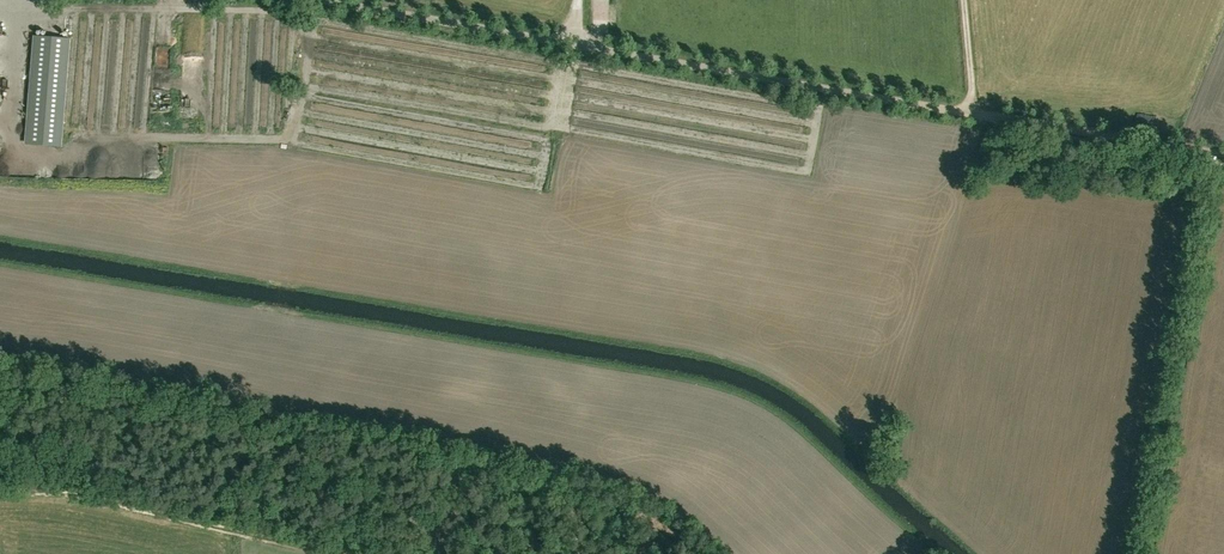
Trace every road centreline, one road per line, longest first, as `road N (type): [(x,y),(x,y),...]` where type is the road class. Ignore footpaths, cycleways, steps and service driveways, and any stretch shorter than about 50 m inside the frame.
road 1 (unclassified): [(972,114),(313,0)]
road 2 (track): [(1223,157),(972,114)]

